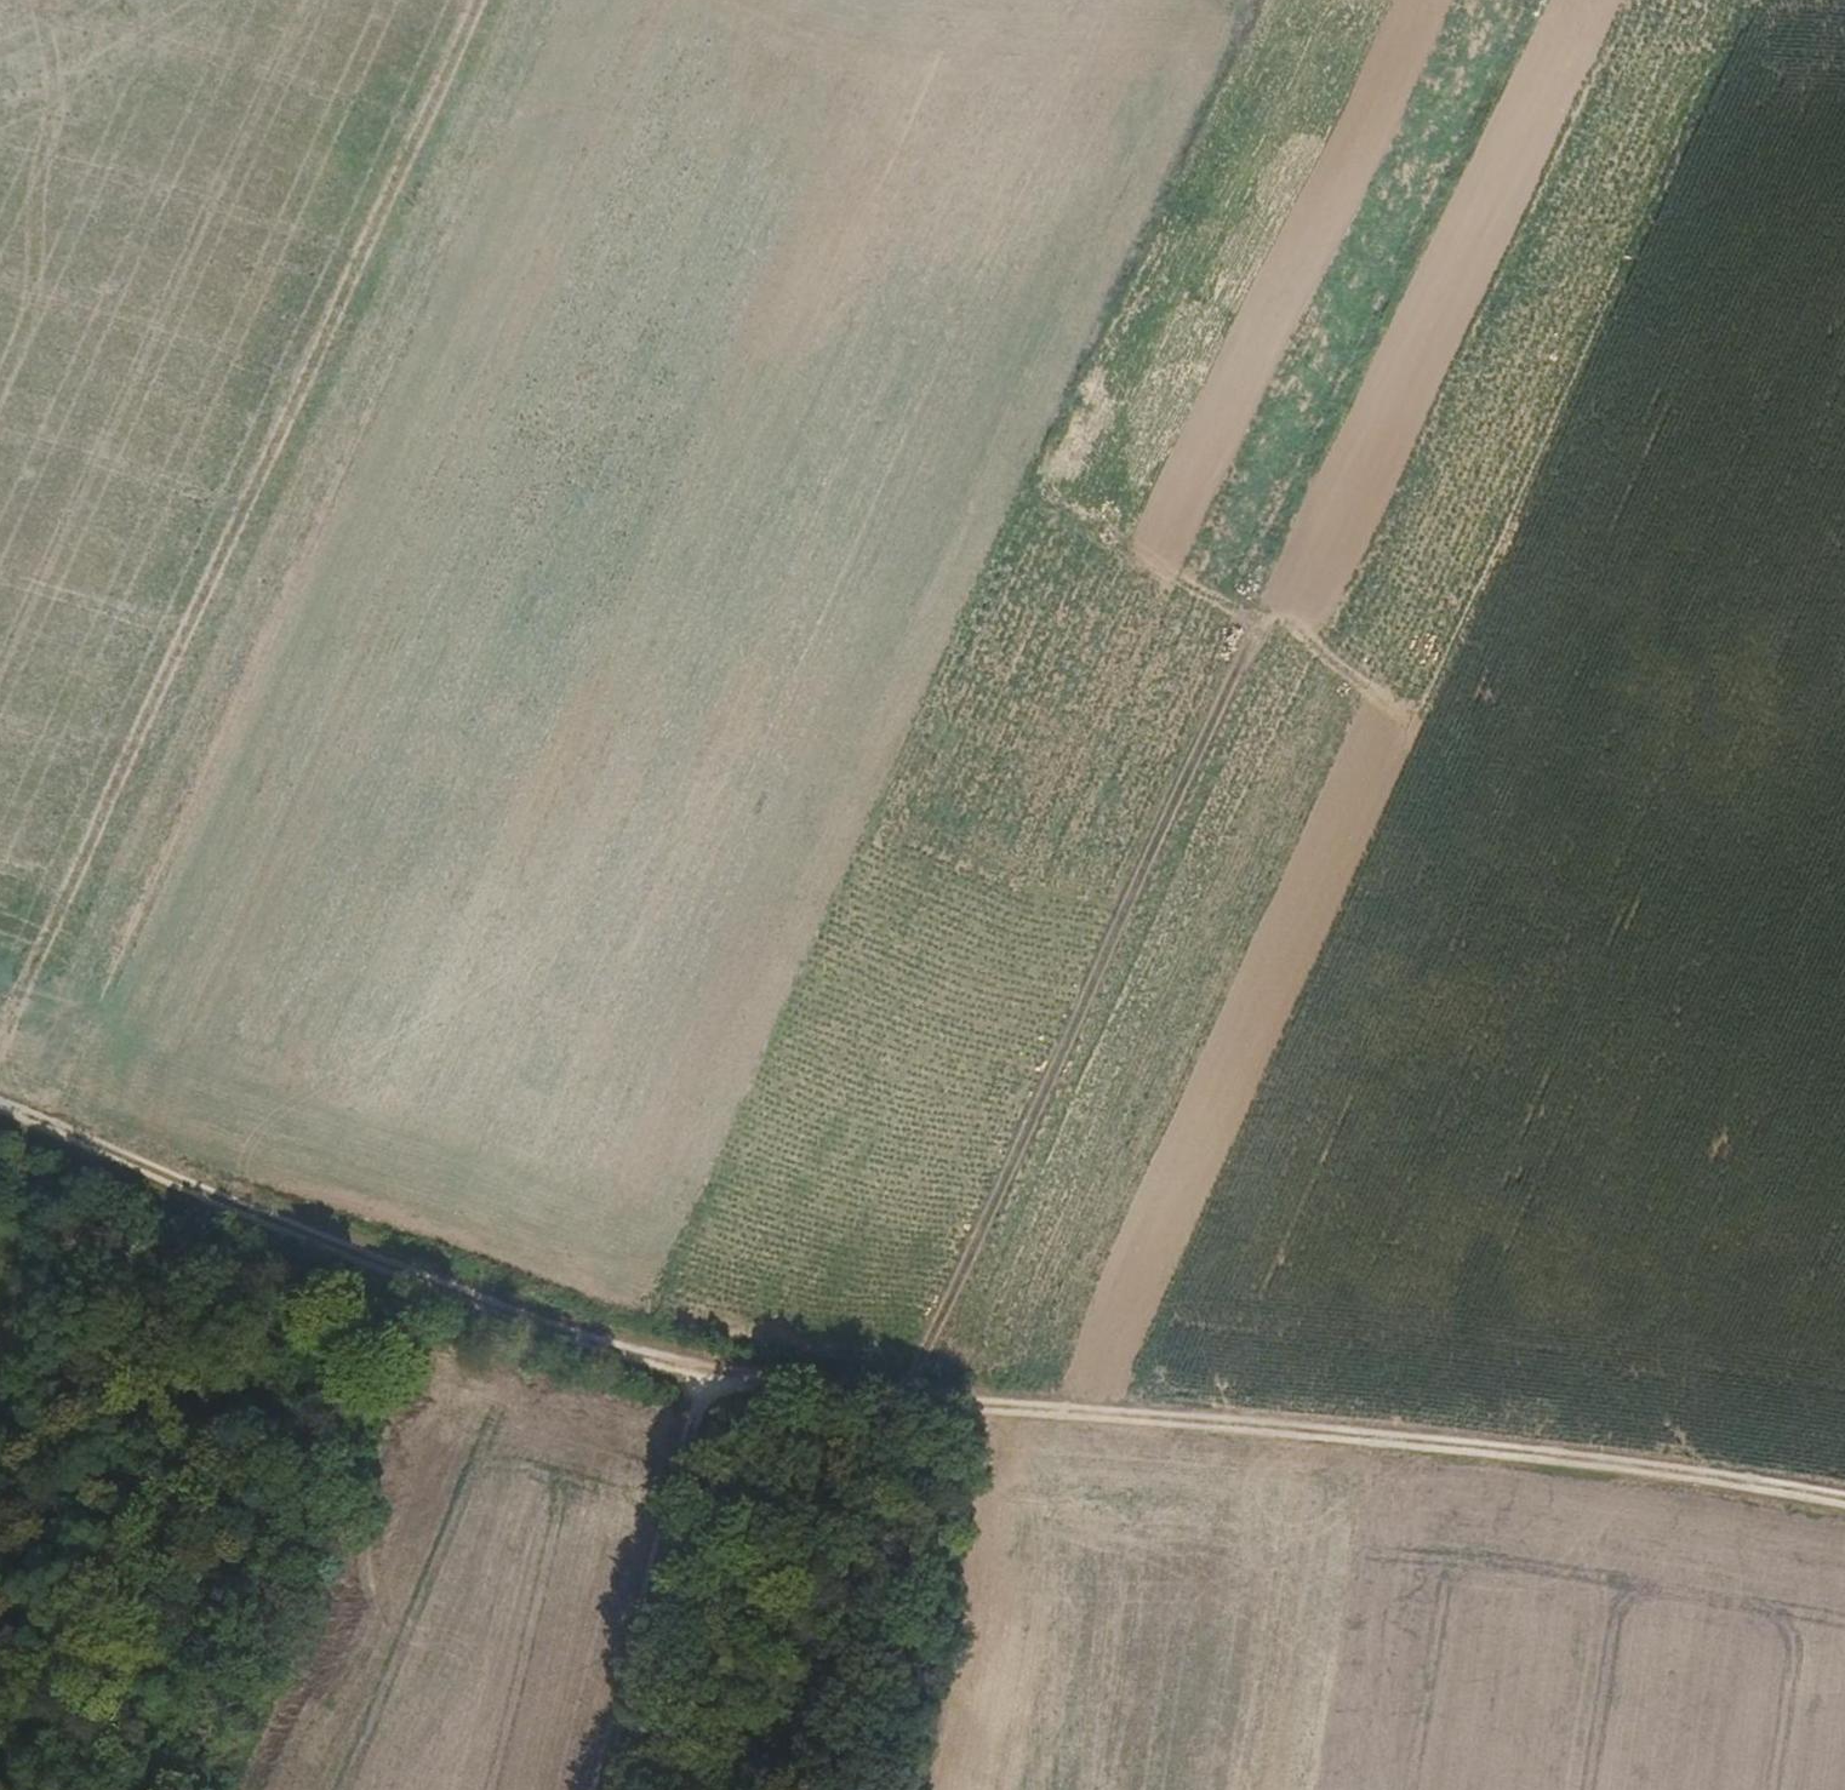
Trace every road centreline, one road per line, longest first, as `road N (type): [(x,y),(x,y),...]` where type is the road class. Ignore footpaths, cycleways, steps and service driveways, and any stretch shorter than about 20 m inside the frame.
road 1 (track): [(0,1104),(215,1204),(687,1377),(935,1404),(1406,1435),(1844,1498)]
road 2 (track): [(687,1377),(595,1789)]

